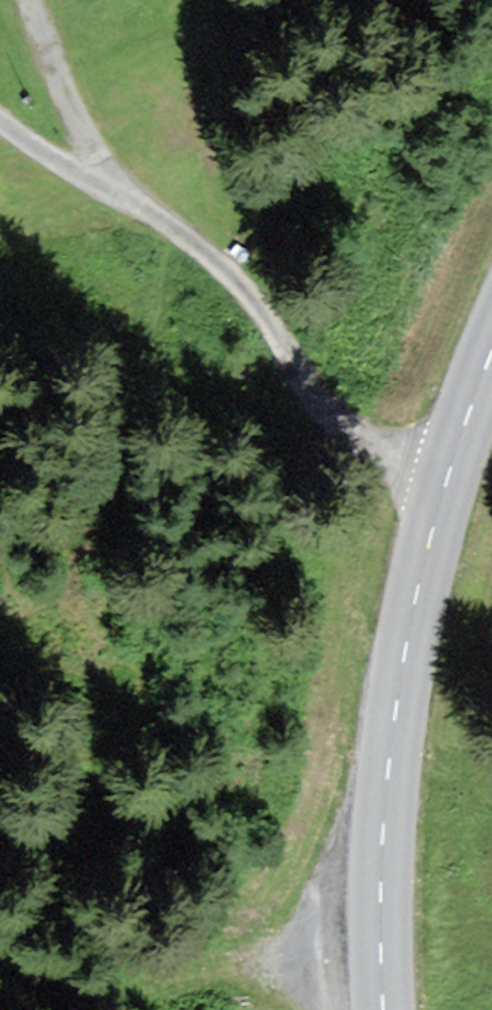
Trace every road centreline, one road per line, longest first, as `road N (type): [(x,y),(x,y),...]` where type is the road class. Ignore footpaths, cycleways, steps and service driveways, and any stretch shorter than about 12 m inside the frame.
road 1 (primary): [(382,1009),(381,839),(397,705),(448,479),(491,361)]
road 2 (track): [(0,121),(234,274),(279,340),(412,474),(445,491)]
road 3 (track): [(380,976),(0,994)]
road 4 (track): [(30,0),(80,127),(120,195)]

